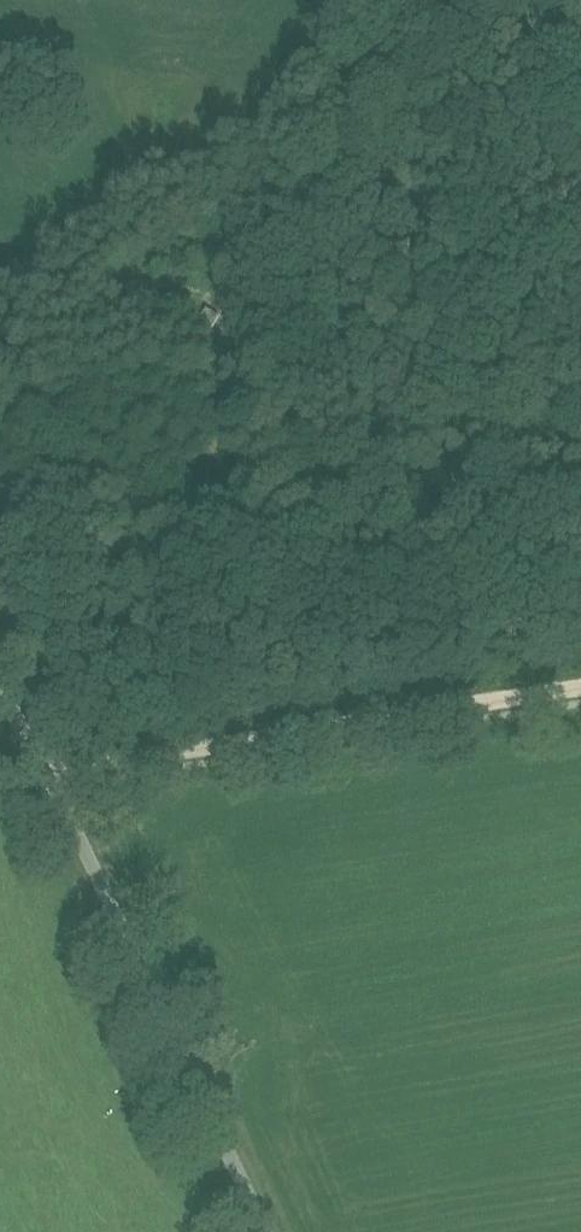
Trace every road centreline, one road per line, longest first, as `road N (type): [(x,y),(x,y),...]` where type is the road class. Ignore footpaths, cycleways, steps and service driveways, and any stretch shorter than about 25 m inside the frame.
road 1 (unclassified): [(262,1231),(54,788),(0,690)]
road 2 (track): [(580,690),(47,774)]

